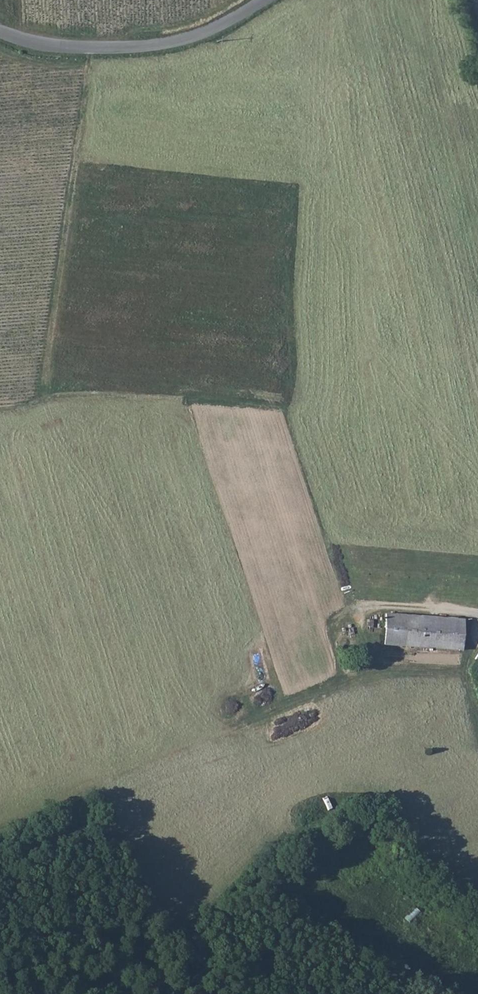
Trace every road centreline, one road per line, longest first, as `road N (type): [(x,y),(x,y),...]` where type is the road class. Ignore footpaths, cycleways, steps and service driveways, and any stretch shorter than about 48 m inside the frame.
road 1 (unclassified): [(0,33),(47,51),(167,49),(276,0)]

